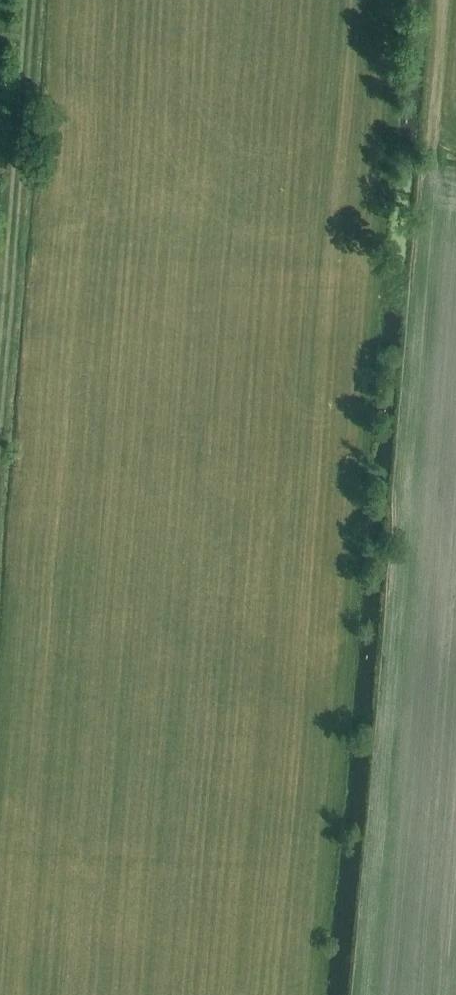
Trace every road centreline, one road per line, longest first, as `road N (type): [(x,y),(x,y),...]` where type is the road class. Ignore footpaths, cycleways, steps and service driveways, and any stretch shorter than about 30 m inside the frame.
road 1 (track): [(31,0),(0,393)]

